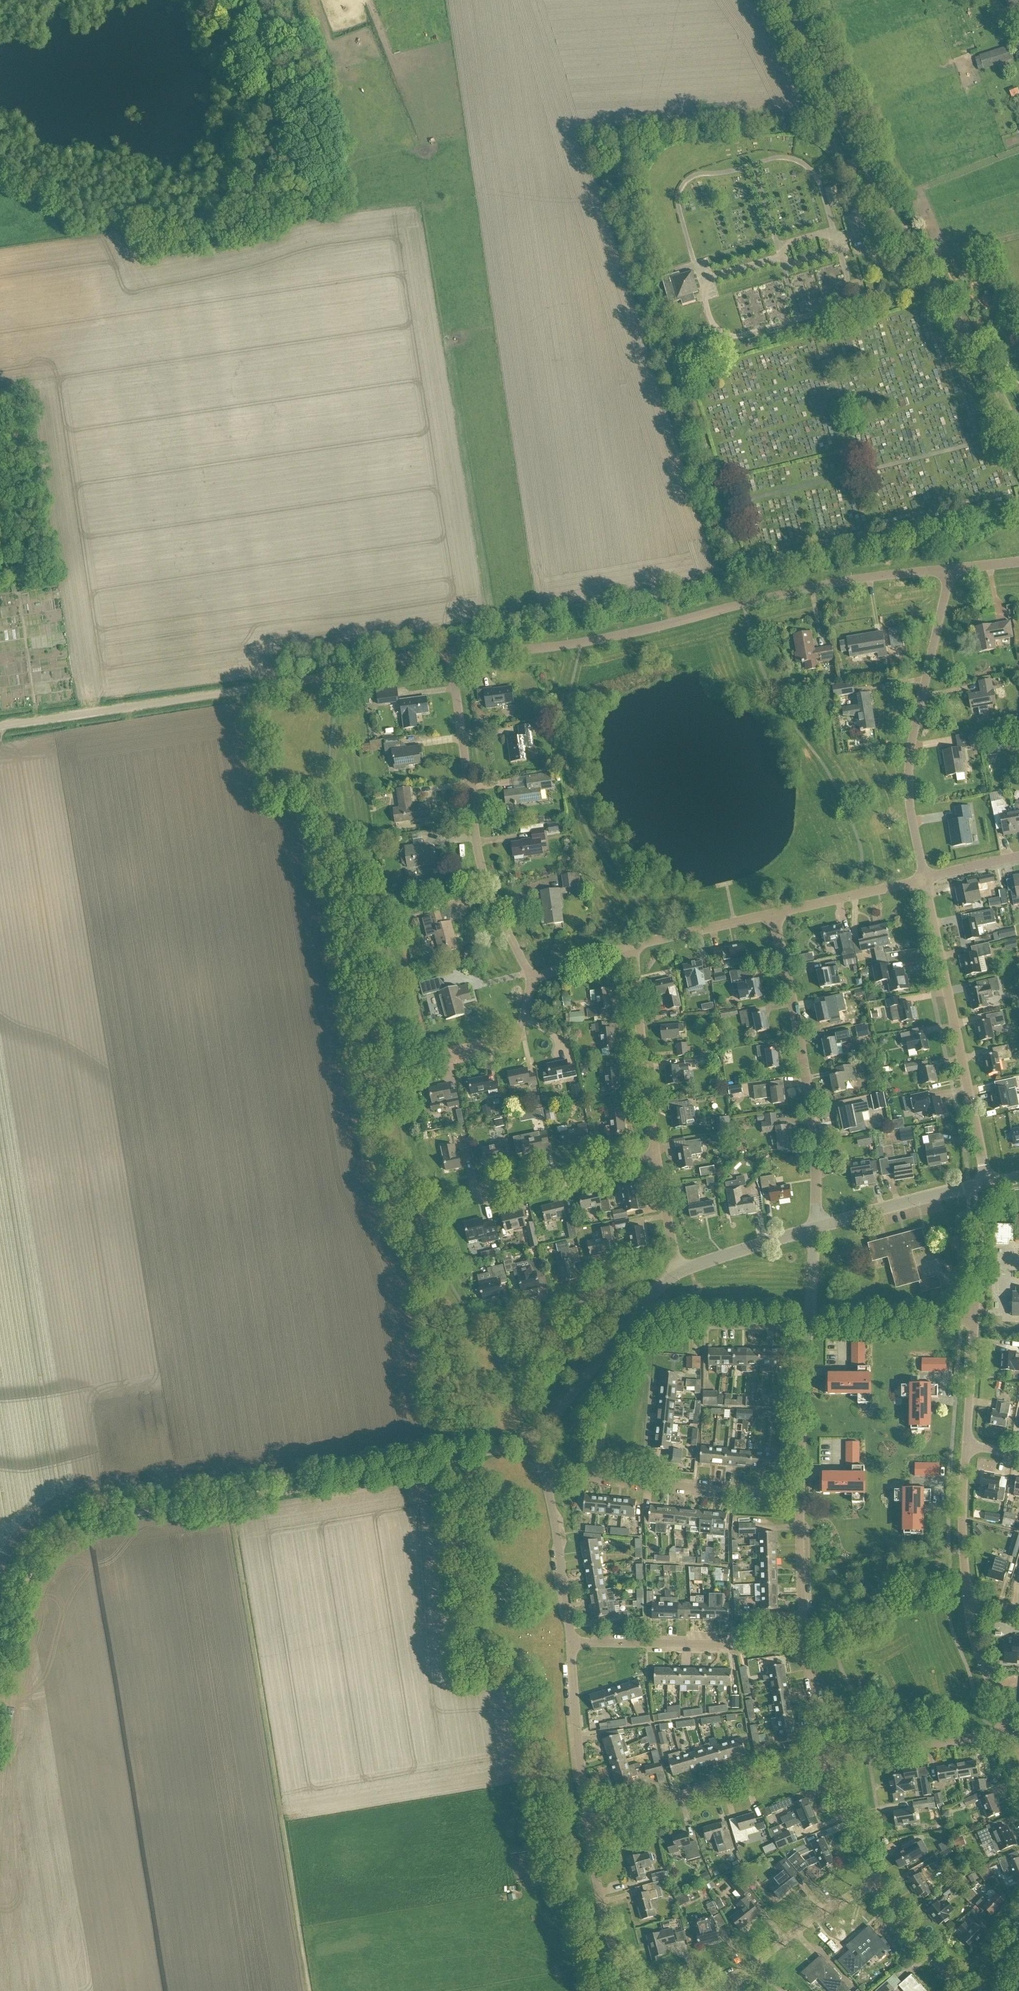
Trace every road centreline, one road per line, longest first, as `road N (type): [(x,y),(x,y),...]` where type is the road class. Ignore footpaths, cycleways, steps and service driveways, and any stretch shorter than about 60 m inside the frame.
road 1 (unclassified): [(0,1678),(21,1588),(46,1549),(74,1529),(529,1437)]
road 2 (unclassified): [(949,570),(830,584),(581,642),(450,654)]
road 3 (track): [(228,1500),(309,1990)]
road 4 (unclassified): [(450,654),(0,727)]
road 5 (residential): [(533,979),(478,854),(450,654)]
road 6 (residential): [(817,1227),(810,1105),(774,914)]
road 7 (residential): [(925,879),(910,757),(949,570)]
road 8 (residential): [(598,1477),(608,1403),(628,1363),(659,1330),(808,1325)]
road 9 (residential): [(984,1183),(925,879)]
road 10 (residential): [(586,1816),(826,1762)]
road 11 (residential): [(805,1646),(573,1642)]
road 12 (residential): [(655,1154),(633,945)]
road 13 (residential): [(800,1498),(598,1477)]
road 14 (track): [(871,177),(780,0)]
road 15 (residential): [(826,1762),(1010,1730)]
road 16 (residential): [(477,1191),(655,1154)]
road 17 (residential): [(632,1990),(607,1929),(586,1816)]
road 18 (residential): [(586,1816),(573,1737),(573,1642)]
road 19 (residential): [(800,1498),(808,1325)]
road 20 (unclassified): [(817,1227),(984,1183)]
road 21 (unclassified): [(529,1437),(640,1308)]
road 22 (residential): [(573,1642),(546,1474)]
road 23 (residential): [(808,1325),(916,1326),(974,1313)]
road 24 (residential): [(740,1975),(833,1905),(878,1883)]
road 25 (residential): [(1018,432),(938,288)]
road 26 (residential): [(938,288),(888,264),(865,241),(857,210),(871,177)]
road 27 (residential): [(774,914),(925,879)]
road 28 (residential): [(968,1597),(967,1445)]
road 29 (residential): [(805,1646),(800,1498)]
road 30 (residential): [(633,945),(774,914)]
road 31 (unclassified): [(680,1272),(817,1227)]
road 32 (residential): [(1010,1730),(975,1646),(968,1597)]
road 33 (residential): [(968,1990),(878,1883)]
road 34 (residential): [(449,1061),(513,1044),(533,979)]
road 35 (residential): [(967,1445),(974,1313)]
road 36 (residential): [(878,1883),(826,1762)]
road 37 (residential): [(974,1313),(984,1183)]
road 38 (residential): [(938,288),(871,177)]
road 39 (residential): [(680,1272),(655,1154)]

